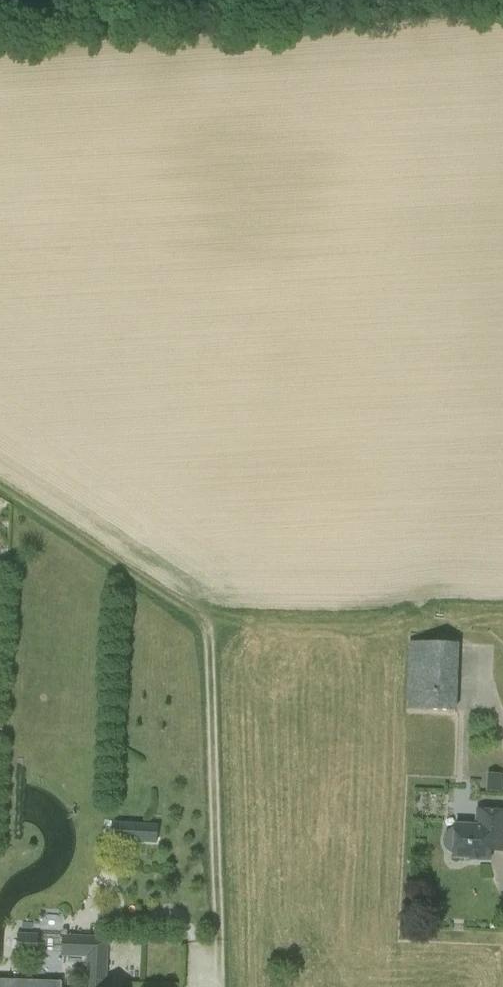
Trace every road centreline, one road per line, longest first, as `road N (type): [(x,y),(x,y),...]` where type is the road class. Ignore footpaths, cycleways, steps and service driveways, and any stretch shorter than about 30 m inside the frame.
road 1 (track): [(218,986),(210,635)]

